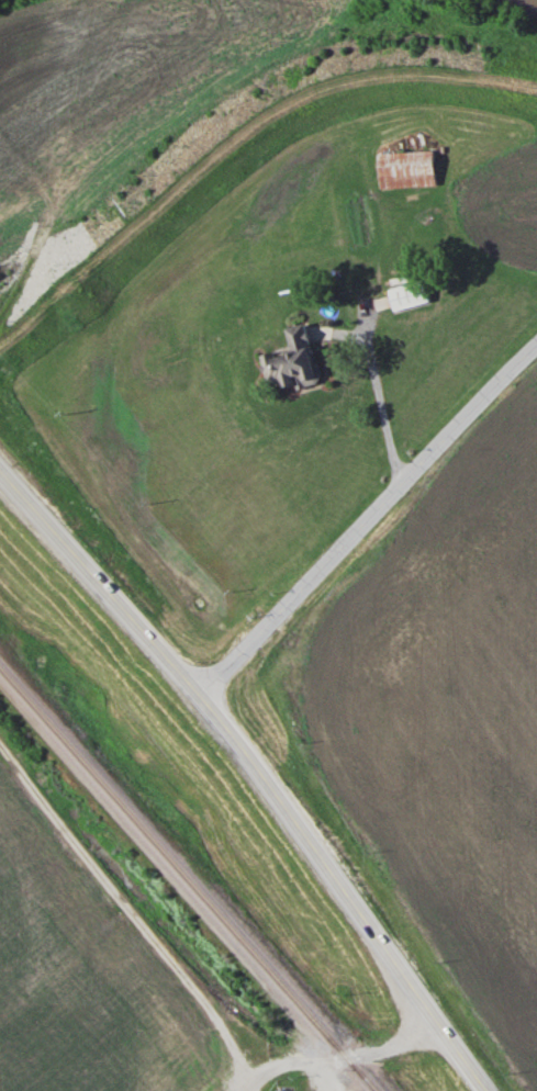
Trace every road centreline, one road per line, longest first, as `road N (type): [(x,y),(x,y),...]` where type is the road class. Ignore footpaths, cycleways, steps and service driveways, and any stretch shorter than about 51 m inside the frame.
road 1 (secondary): [(484,1090),(202,696),(0,467)]
road 2 (residential): [(202,696),(536,349)]

